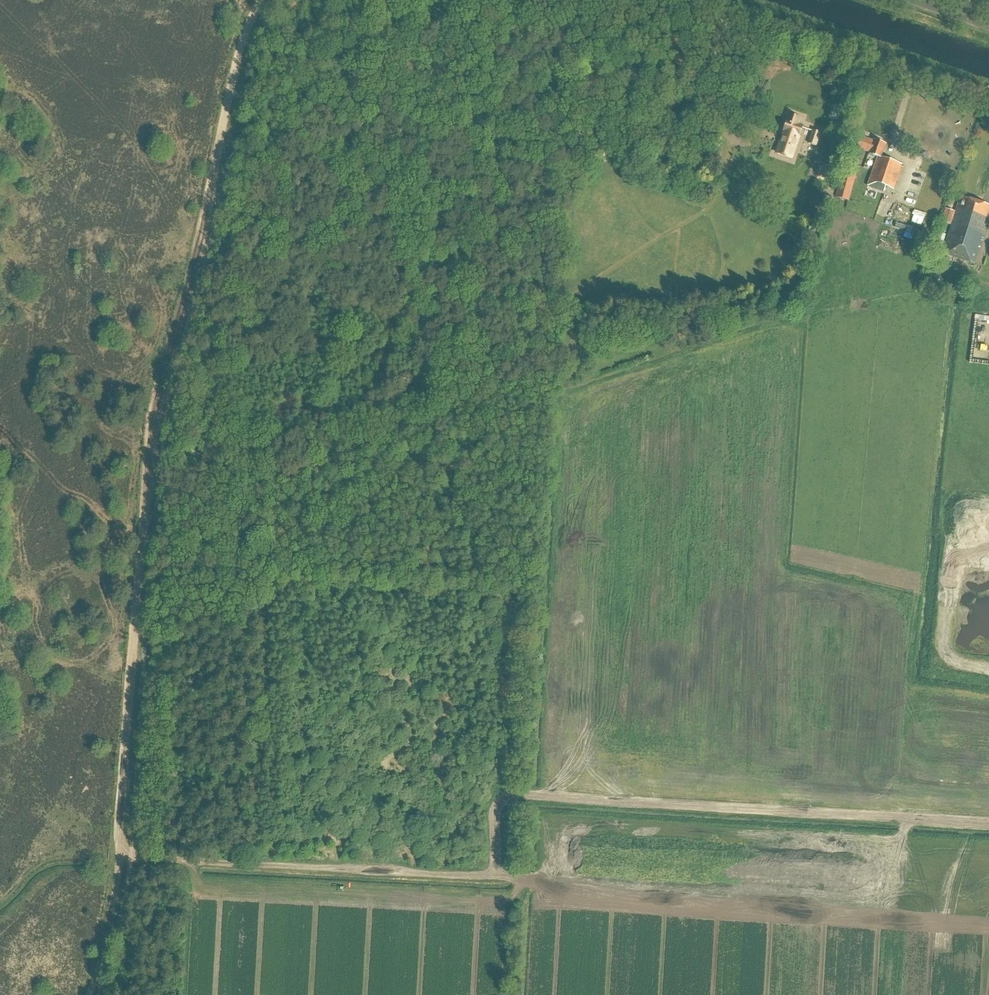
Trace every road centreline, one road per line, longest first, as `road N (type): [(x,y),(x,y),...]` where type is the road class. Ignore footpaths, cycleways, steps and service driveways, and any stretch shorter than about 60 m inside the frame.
road 1 (track): [(263,0),(233,71),(151,425),(120,853),(87,994)]
road 2 (track): [(988,830),(511,797),(500,804),(495,864),(482,876),(119,860)]
road 3 (tertiary): [(988,102),(701,0)]

